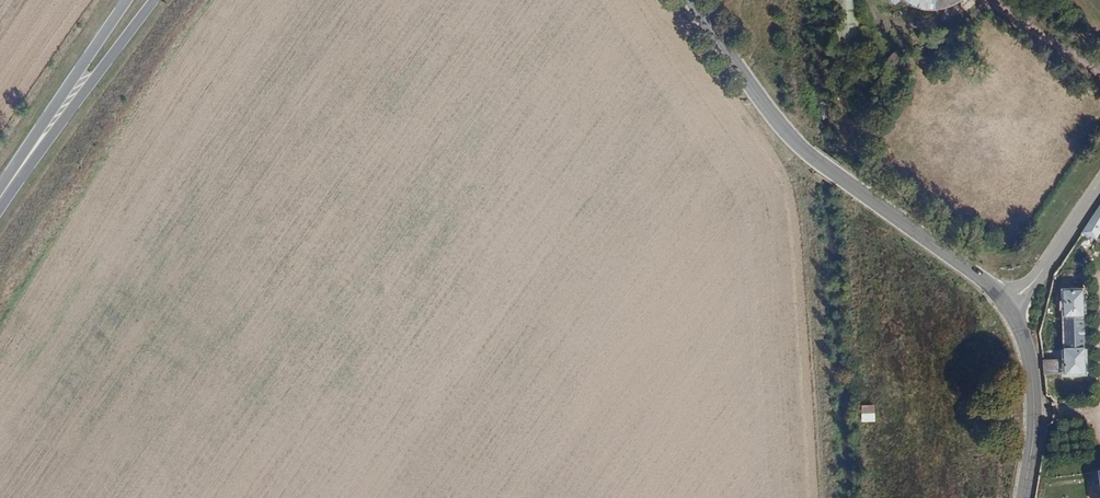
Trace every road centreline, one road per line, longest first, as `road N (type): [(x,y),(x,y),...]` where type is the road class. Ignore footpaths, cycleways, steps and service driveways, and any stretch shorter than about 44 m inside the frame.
road 1 (tertiary): [(1001,298),(793,140),(692,0)]
road 2 (primary): [(0,201),(156,0)]
road 3 (primary): [(129,0),(0,195)]
road 4 (tertiary): [(1023,497),(1035,399),(1017,316)]
road 5 (track): [(989,0),(1099,69)]

